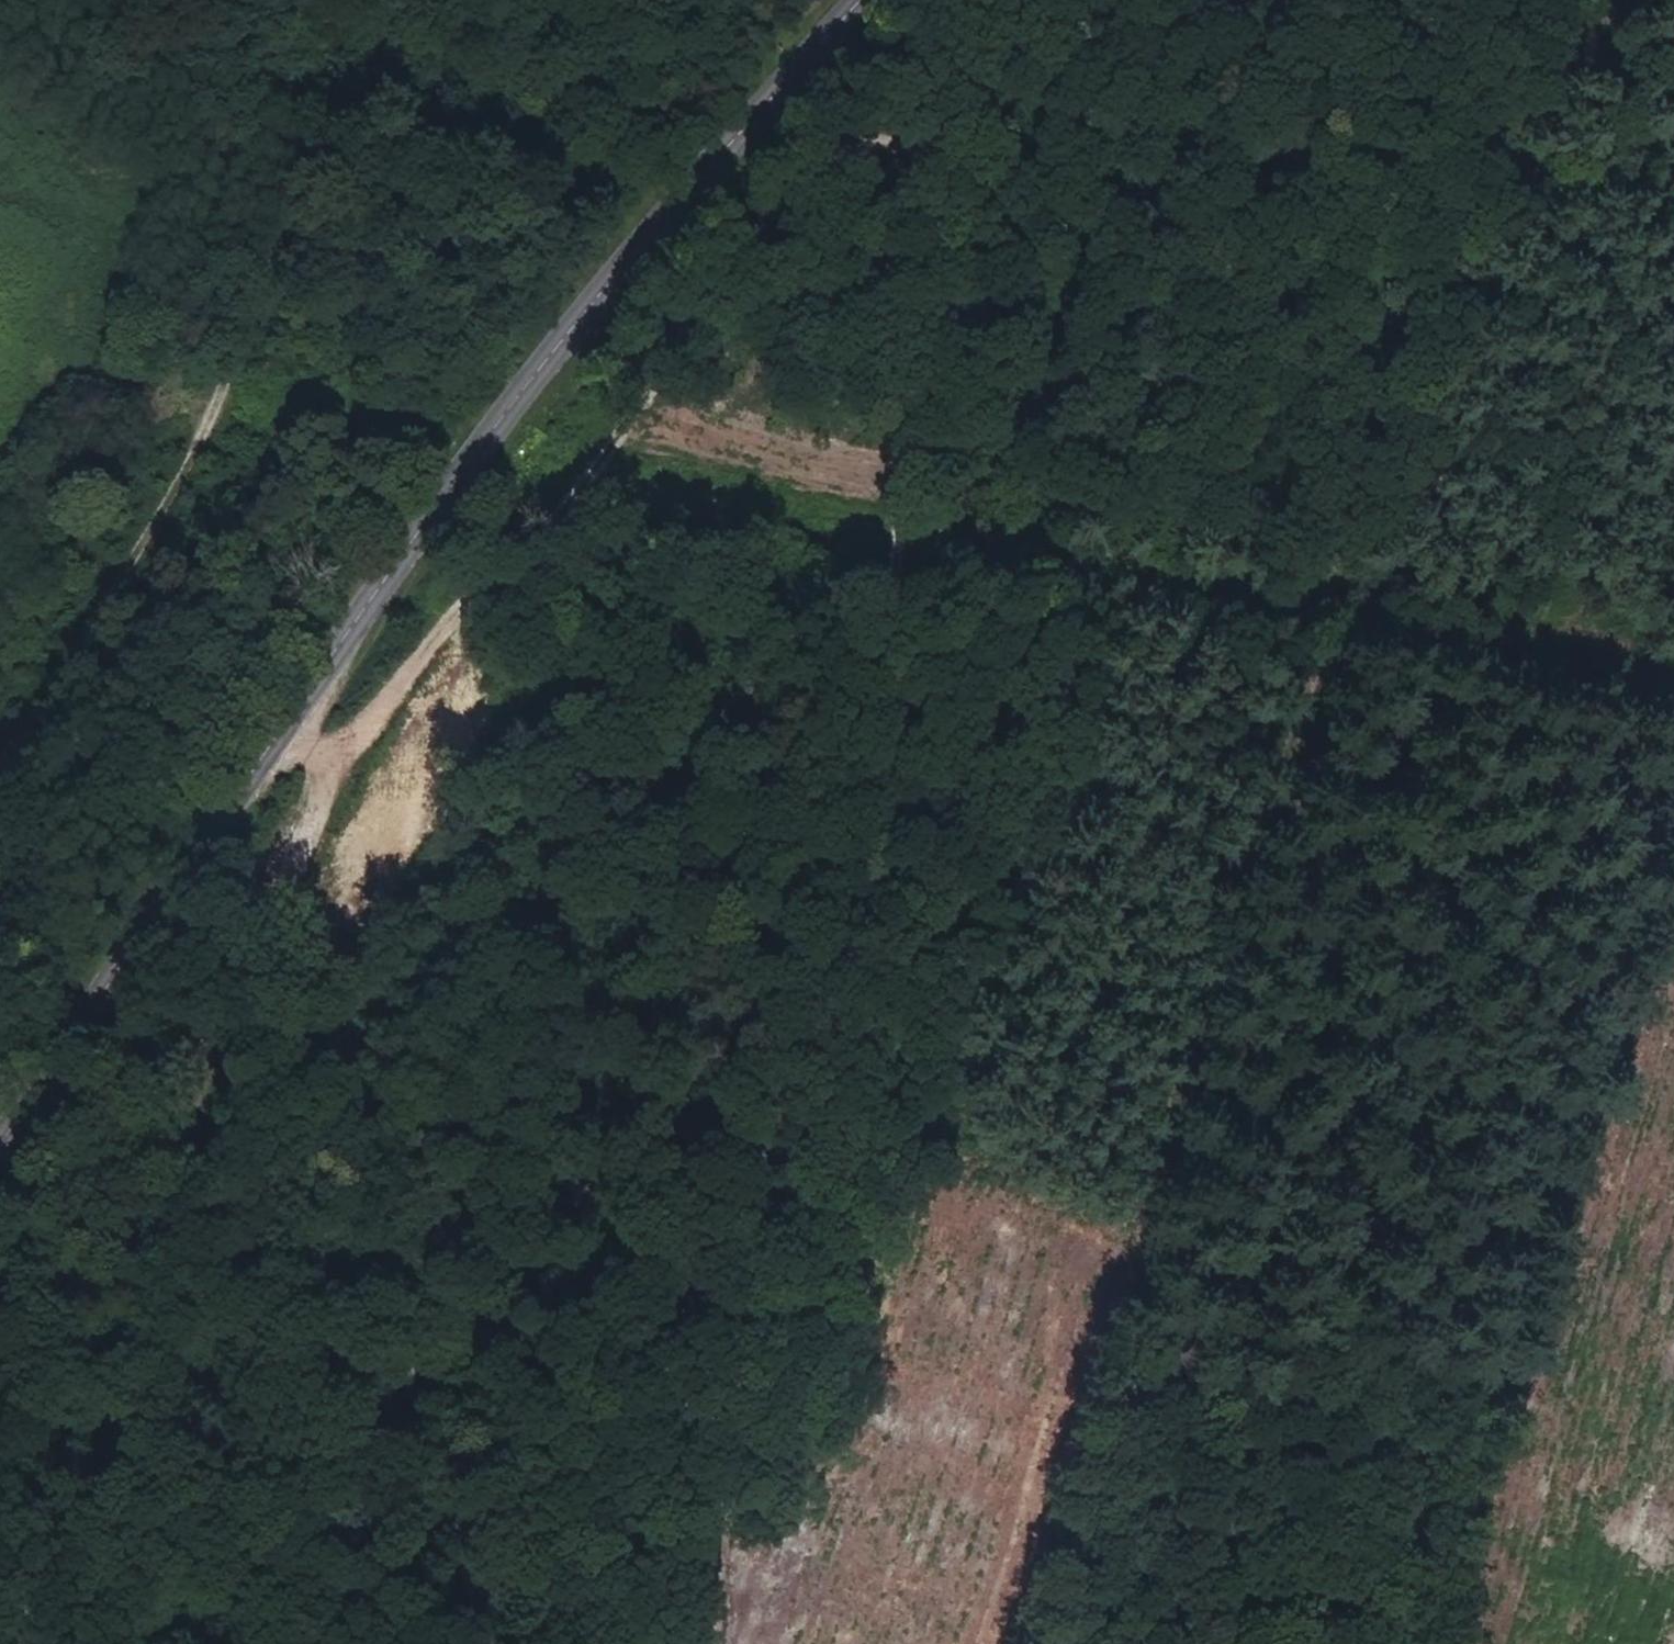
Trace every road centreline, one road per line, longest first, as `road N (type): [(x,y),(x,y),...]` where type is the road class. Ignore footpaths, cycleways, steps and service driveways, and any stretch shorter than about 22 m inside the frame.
road 1 (tertiary): [(844,0),(566,324),(0,1077)]
road 2 (track): [(0,632),(33,560),(164,368),(202,213),(201,72),(101,0)]

